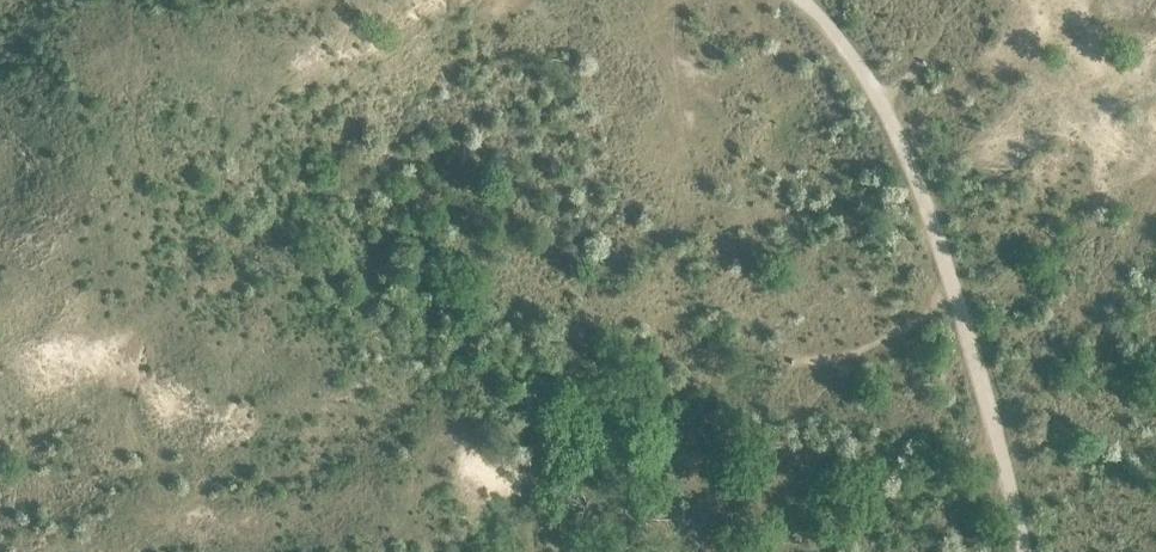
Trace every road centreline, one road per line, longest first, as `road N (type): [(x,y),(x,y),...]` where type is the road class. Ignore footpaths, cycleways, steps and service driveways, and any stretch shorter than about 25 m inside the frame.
road 1 (track): [(1029,551),(945,256),(889,105),(853,48),(806,0)]

